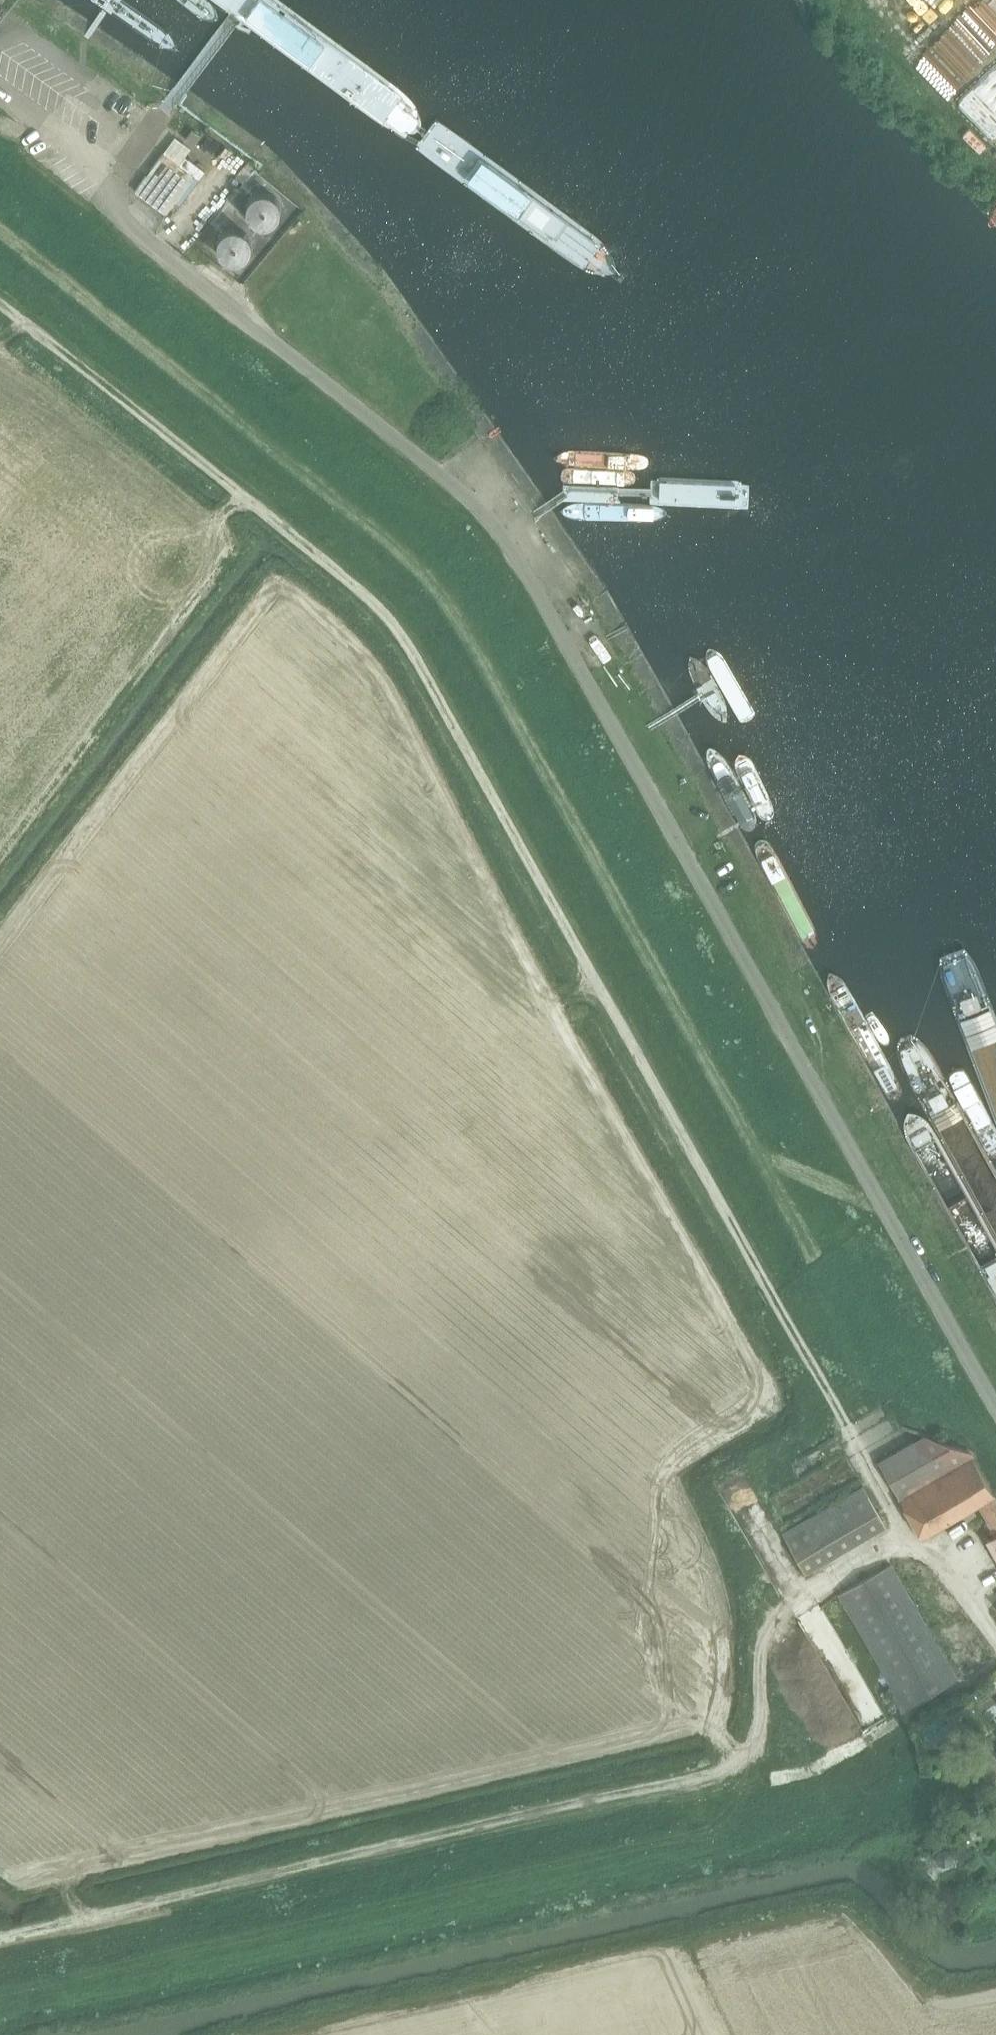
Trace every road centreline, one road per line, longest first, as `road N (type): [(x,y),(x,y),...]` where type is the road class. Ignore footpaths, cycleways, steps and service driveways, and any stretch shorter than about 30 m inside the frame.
road 1 (unclassified): [(995,1408),(491,522),(111,208),(106,179),(57,138)]
road 2 (track): [(915,1546),(417,658),(384,612),(0,311)]
road 3 (track): [(0,1939),(716,1772),(753,1746),(765,1636),(796,1605)]

